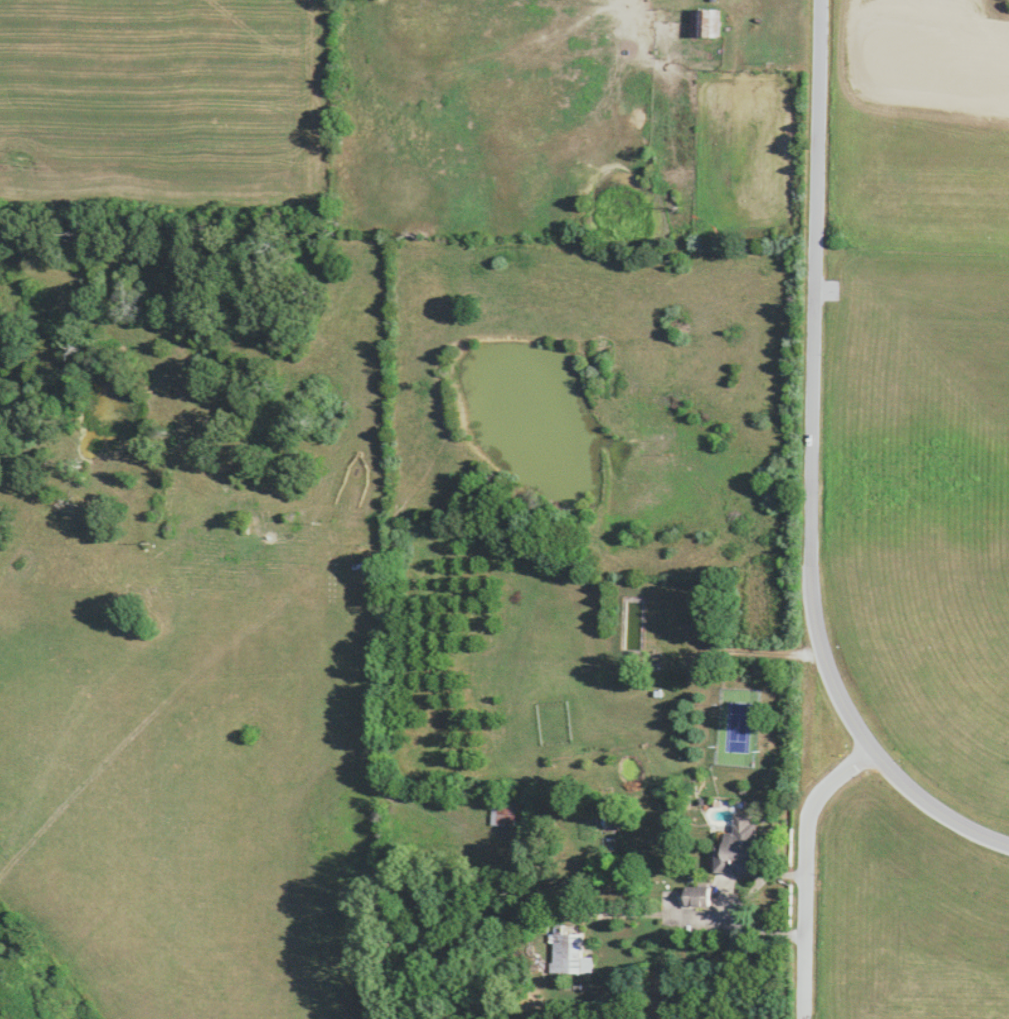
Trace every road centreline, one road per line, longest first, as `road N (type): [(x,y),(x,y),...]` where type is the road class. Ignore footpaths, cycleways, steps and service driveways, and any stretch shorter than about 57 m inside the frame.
road 1 (residential): [(818,560),(824,0)]
road 2 (residential): [(1008,842),(921,795),(876,740),(828,627),(818,560)]
road 3 (residential): [(876,740),(828,782),(814,830),(810,935)]

